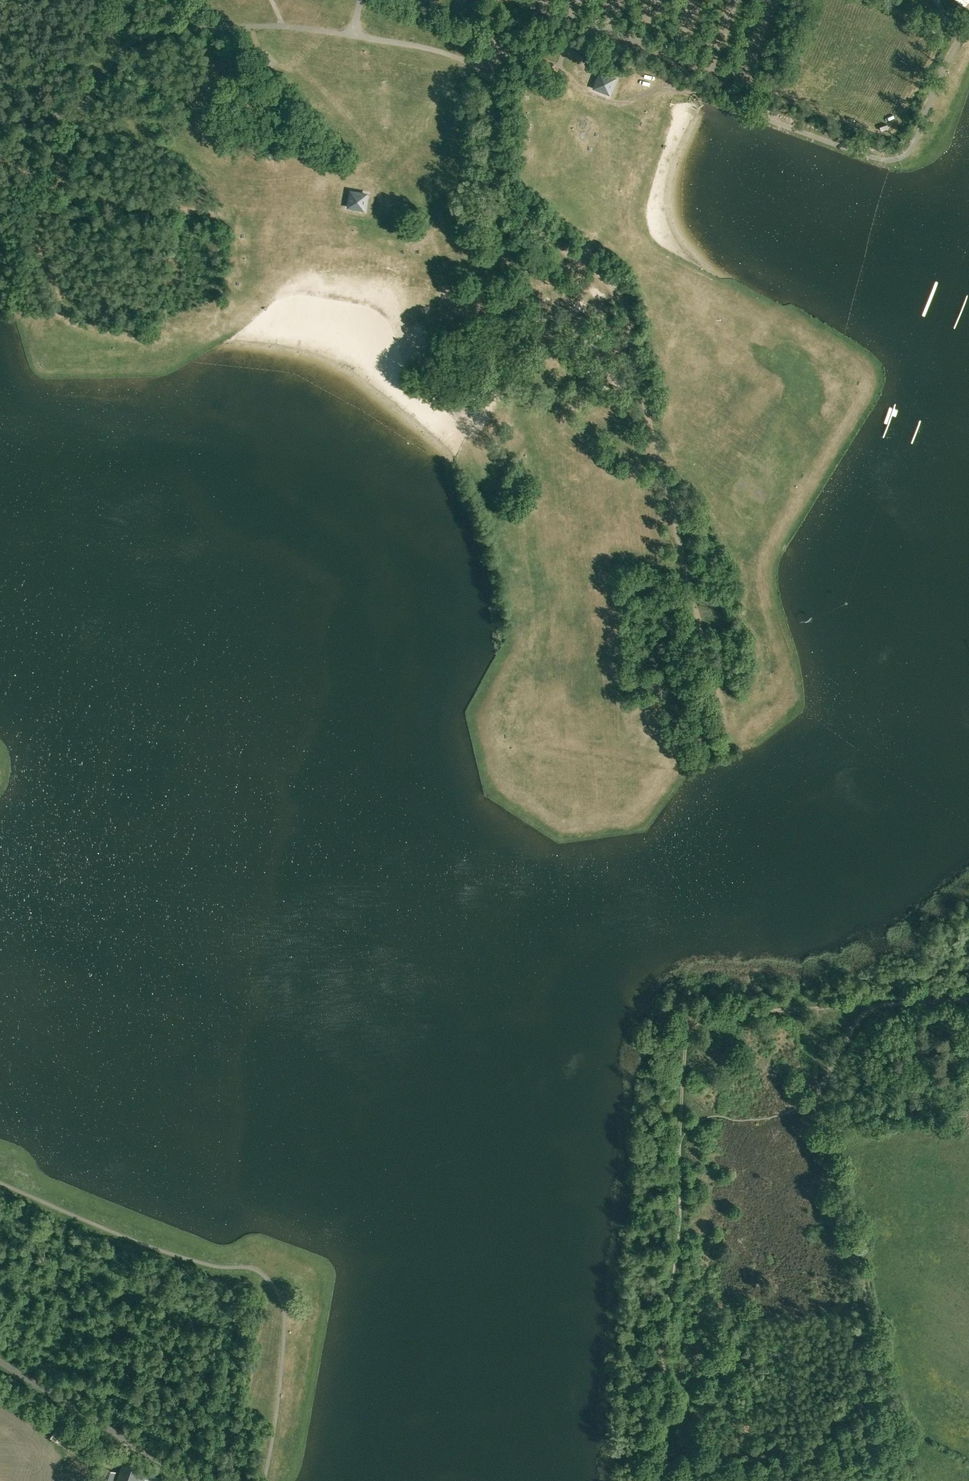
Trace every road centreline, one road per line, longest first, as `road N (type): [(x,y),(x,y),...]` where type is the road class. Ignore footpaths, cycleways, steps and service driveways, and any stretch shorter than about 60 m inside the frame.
road 1 (track): [(726,727),(620,294),(502,187),(494,161),(495,0)]
road 2 (unclassified): [(194,1480),(0,1361)]

